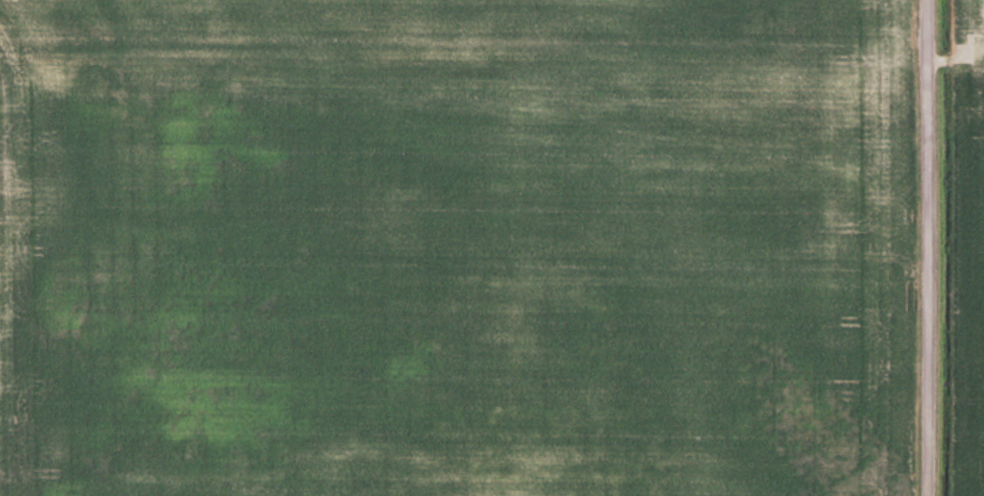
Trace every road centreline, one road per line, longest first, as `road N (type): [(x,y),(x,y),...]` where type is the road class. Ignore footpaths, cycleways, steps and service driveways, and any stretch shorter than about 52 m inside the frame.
road 1 (residential): [(927,495),(927,0)]

